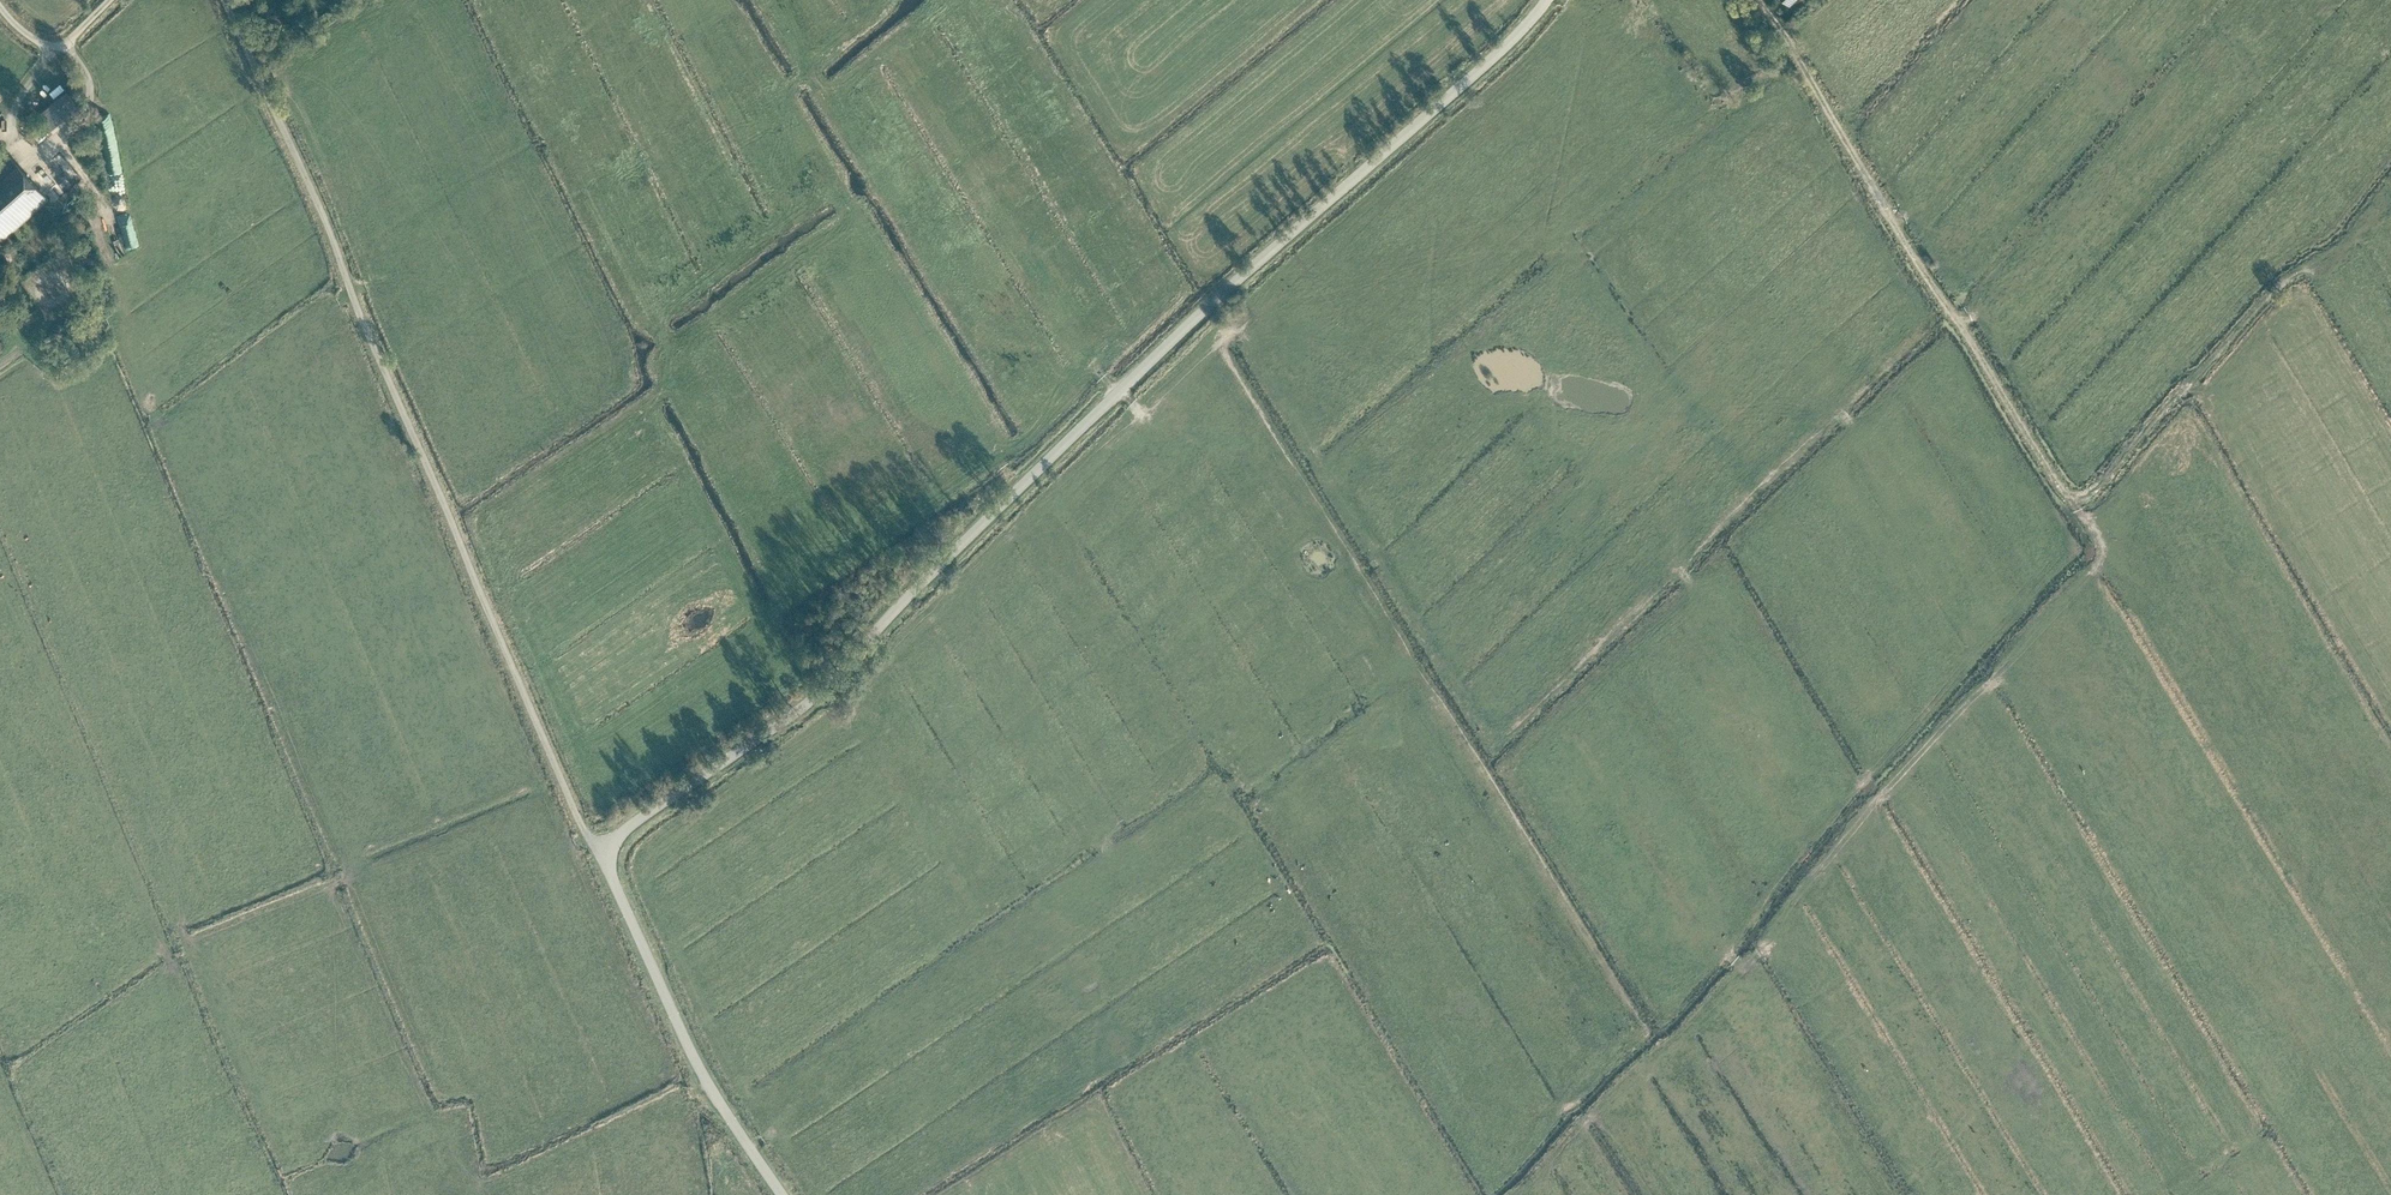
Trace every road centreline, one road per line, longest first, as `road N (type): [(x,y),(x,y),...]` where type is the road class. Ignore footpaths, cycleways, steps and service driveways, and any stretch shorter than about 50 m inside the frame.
road 1 (unclassified): [(598,852),(795,716),(1101,410),(1498,55),(1543,0)]
road 2 (unclassified): [(221,0),(598,852)]
road 3 (unclassified): [(2069,503),(1847,145),(1767,0)]
road 4 (unclassified): [(598,852),(666,1002),(778,1194)]
road 5 (unclassified): [(0,5),(28,35),(66,47),(112,0)]

